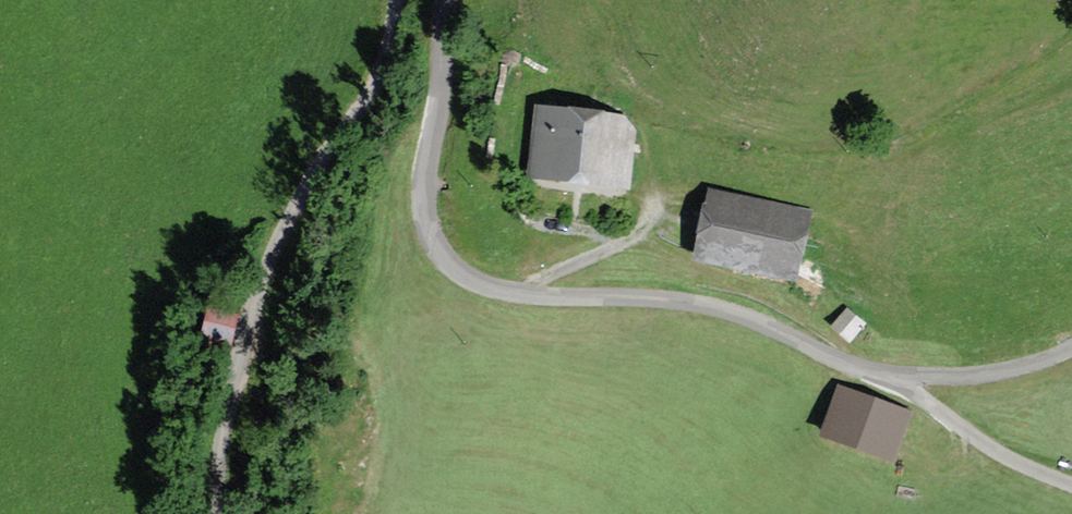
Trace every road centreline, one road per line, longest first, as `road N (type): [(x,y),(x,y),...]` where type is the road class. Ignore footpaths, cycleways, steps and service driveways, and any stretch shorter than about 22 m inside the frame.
road 1 (residential): [(446,0),(425,203),(436,243),(465,276),(514,290),(693,301),(784,331),(892,382)]
road 2 (unclassified): [(395,0),(378,78),(312,173),(265,271),(219,463),(219,513)]
road 3 (unclassified): [(892,382),(1071,488)]
road 4 (residential): [(892,382),(1030,365),(1071,349)]

